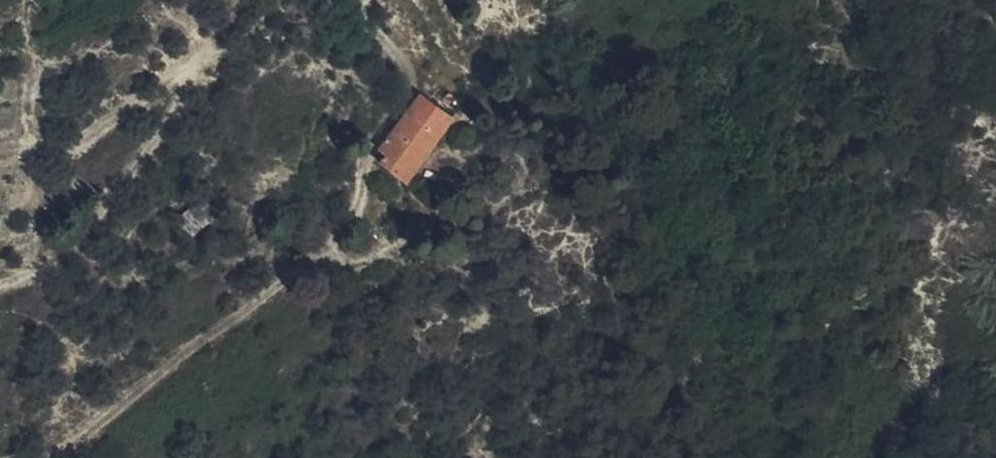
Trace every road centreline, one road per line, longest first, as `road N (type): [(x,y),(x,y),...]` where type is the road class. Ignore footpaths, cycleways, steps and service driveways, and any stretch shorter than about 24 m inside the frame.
road 1 (motorway): [(0,164),(378,243),(604,305),(780,369),(936,457)]
road 2 (motorway): [(995,292),(850,208),(742,159),(605,112),(479,77),(68,0)]

